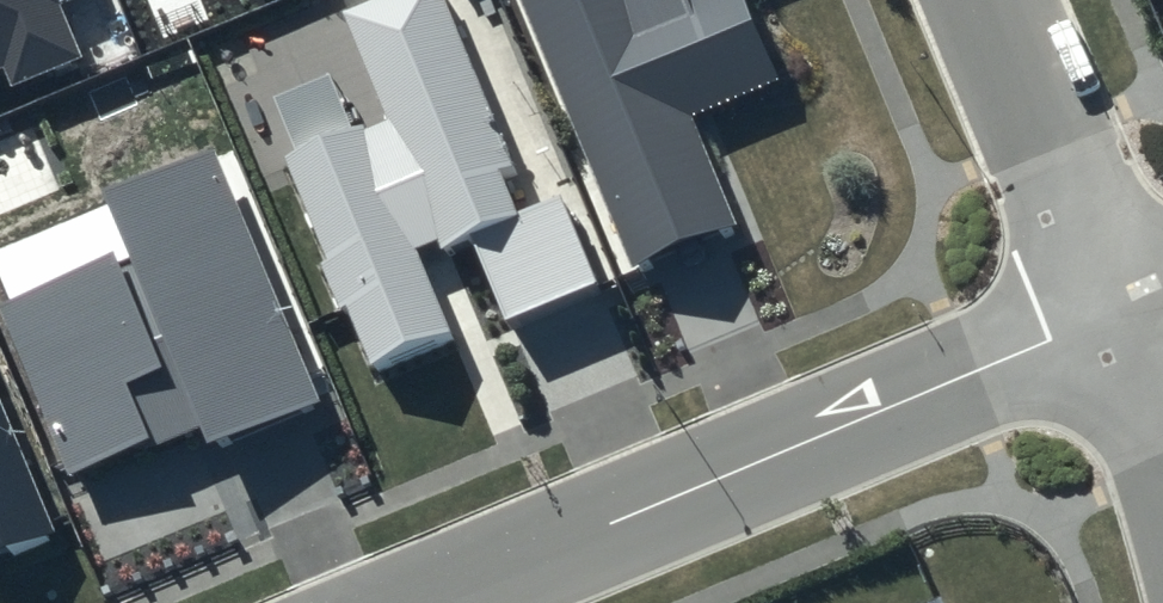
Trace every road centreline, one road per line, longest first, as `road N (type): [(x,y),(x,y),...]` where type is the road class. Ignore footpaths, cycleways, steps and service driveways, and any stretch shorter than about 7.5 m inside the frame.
road 1 (residential): [(431,602),(1118,316)]
road 2 (residential): [(989,0),(1118,316)]

